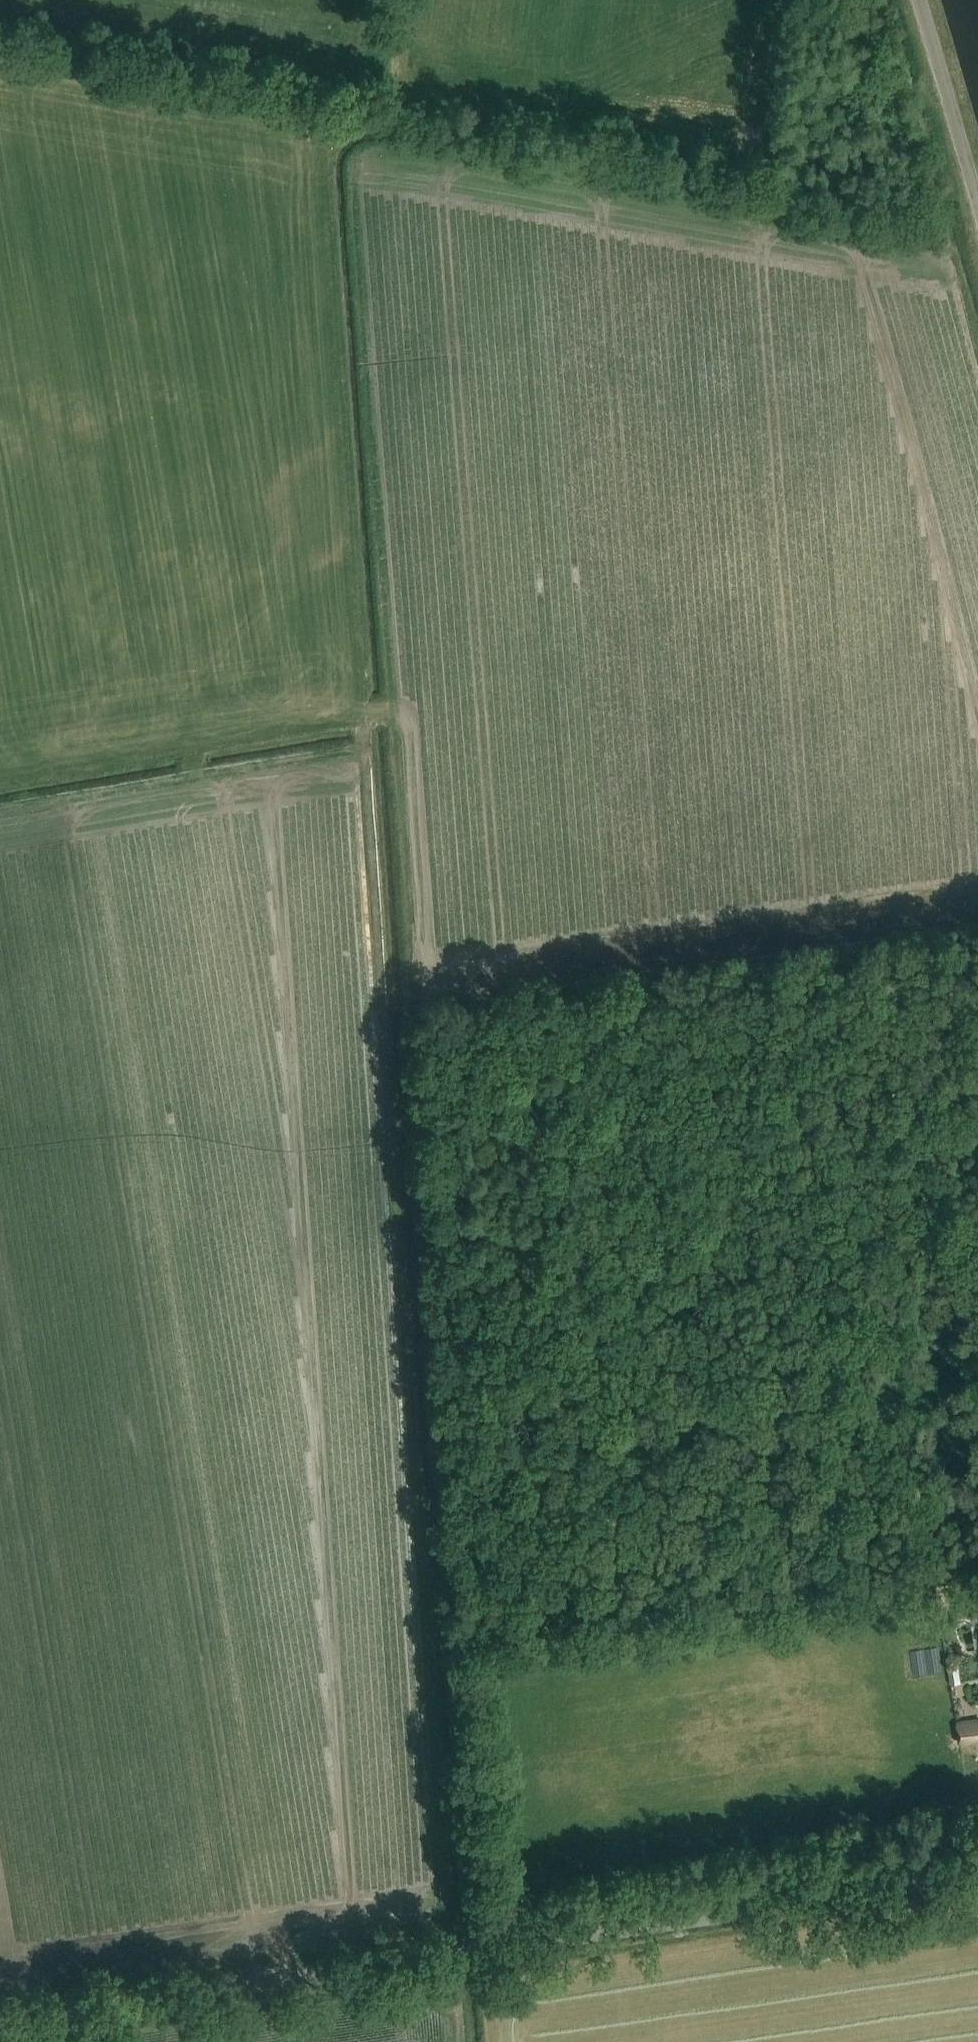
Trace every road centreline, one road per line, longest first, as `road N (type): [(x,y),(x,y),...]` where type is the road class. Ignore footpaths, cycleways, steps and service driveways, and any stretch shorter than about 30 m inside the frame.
road 1 (tertiary): [(977,1876),(0,2024)]
road 2 (unclassified): [(977,210),(918,0)]

